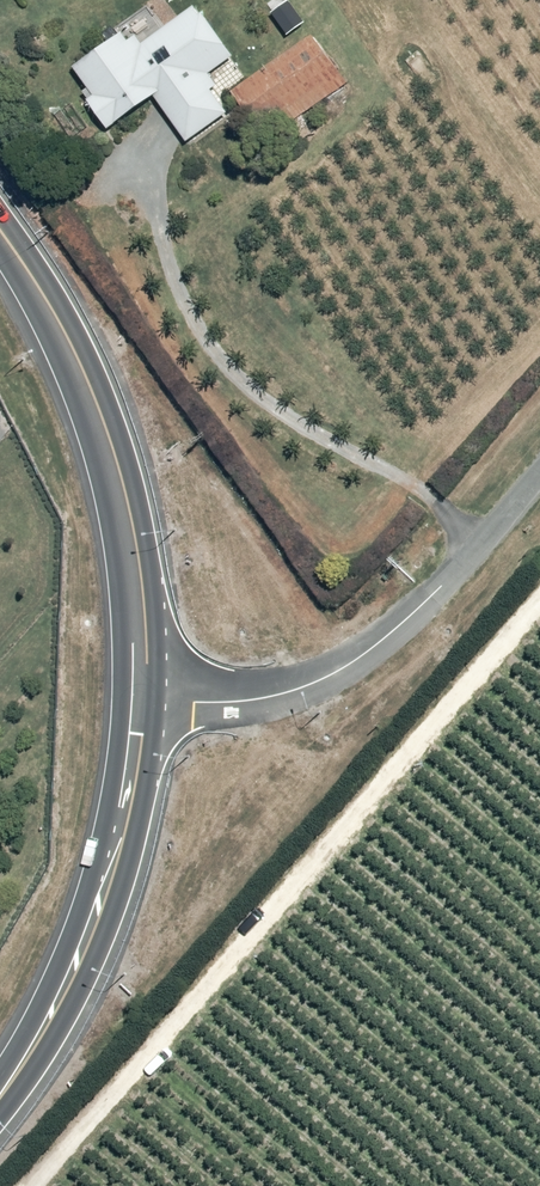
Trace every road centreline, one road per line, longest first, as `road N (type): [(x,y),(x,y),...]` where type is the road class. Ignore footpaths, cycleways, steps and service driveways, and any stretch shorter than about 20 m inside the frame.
road 1 (tertiary): [(0,230),(53,294),(102,388),(141,515),(156,626),(153,704)]
road 2 (tertiary): [(123,701),(116,520),(89,419),(0,240)]
road 3 (unclassified): [(539,477),(477,555),(357,659),(296,690),(251,700),(153,704)]
road 4 (tertiary): [(153,704),(128,870),(84,999),(0,1124)]
road 5 (tertiary): [(0,1076),(41,1018),(82,917),(114,793),(123,701)]

